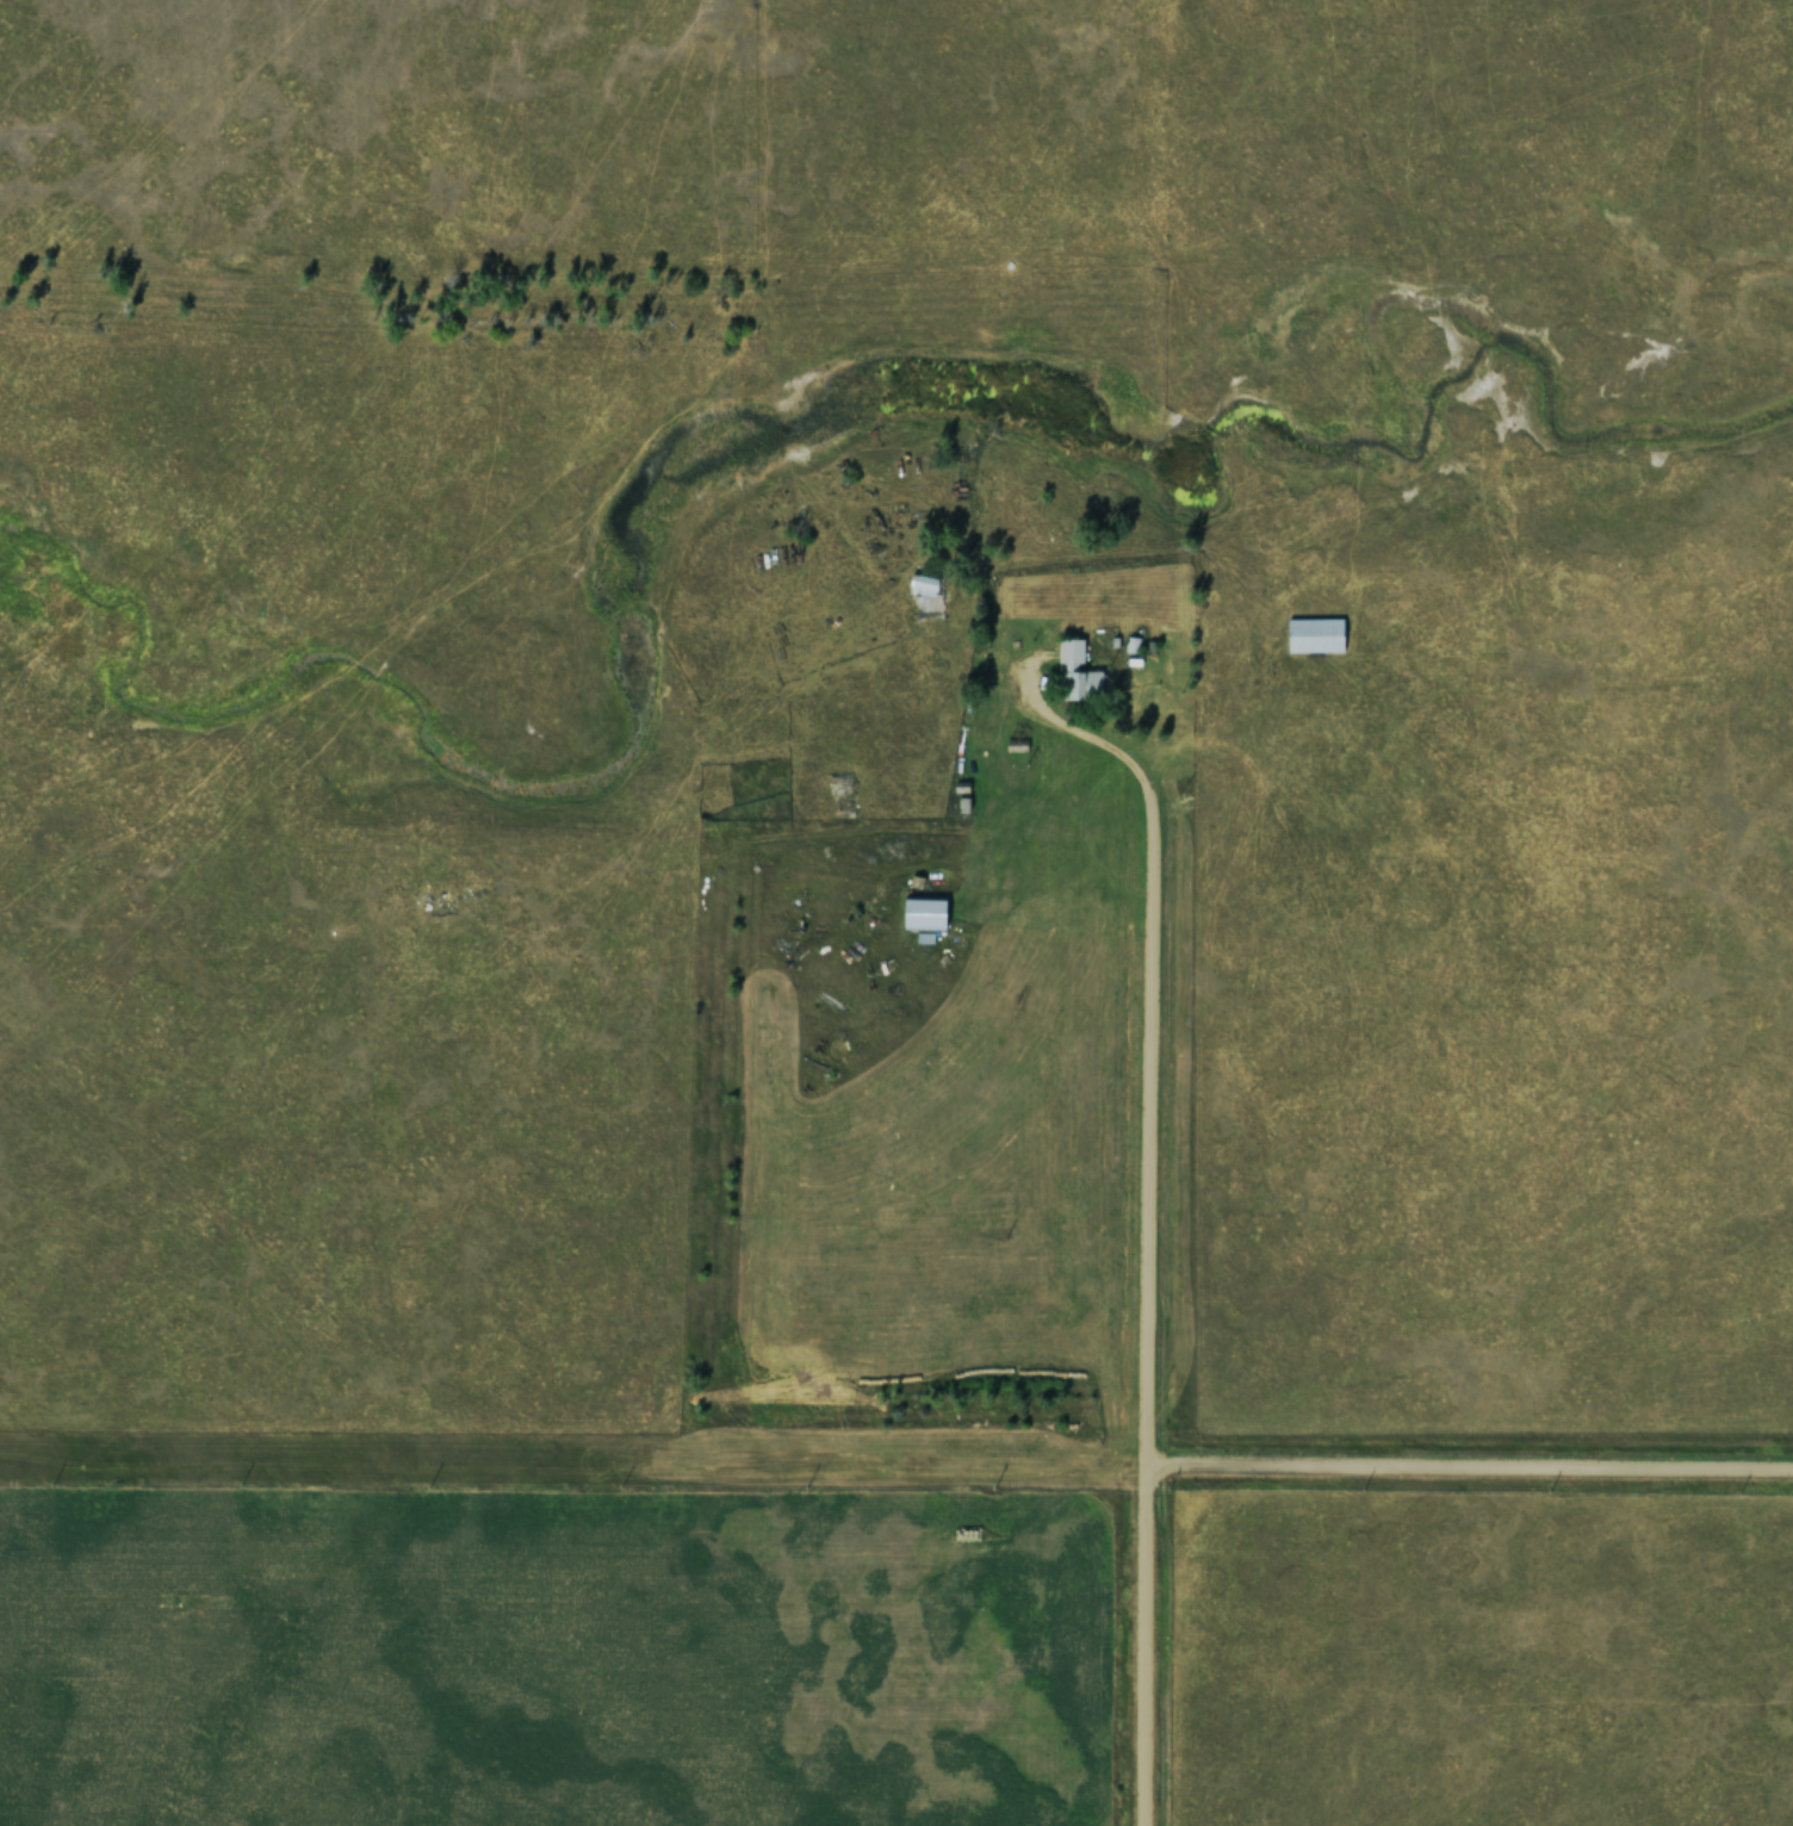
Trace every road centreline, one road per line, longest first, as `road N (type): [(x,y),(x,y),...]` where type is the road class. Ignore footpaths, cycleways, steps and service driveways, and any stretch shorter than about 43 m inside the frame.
road 1 (residential): [(1142,1825),(1133,890)]
road 2 (track): [(1792,1458),(1143,1451)]

